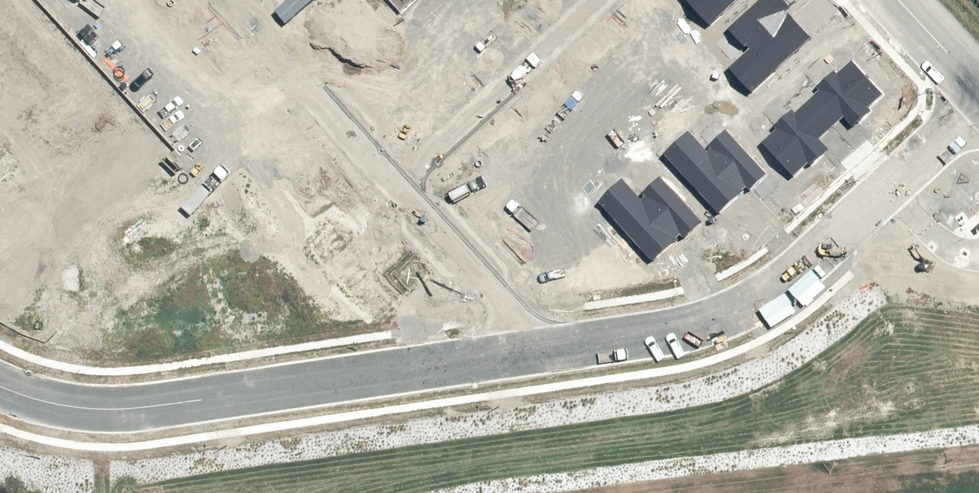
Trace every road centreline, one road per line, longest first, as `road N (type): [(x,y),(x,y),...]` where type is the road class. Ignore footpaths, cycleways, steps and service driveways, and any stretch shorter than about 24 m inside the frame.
road 1 (residential): [(978,100),(788,278),(726,317),(519,347)]
road 2 (residential): [(519,347),(129,411),(63,406),(0,386)]
road 3 (residential): [(387,196),(596,0)]
road 4 (residential): [(387,196),(215,0)]
road 5 (residential): [(519,347),(387,196)]

